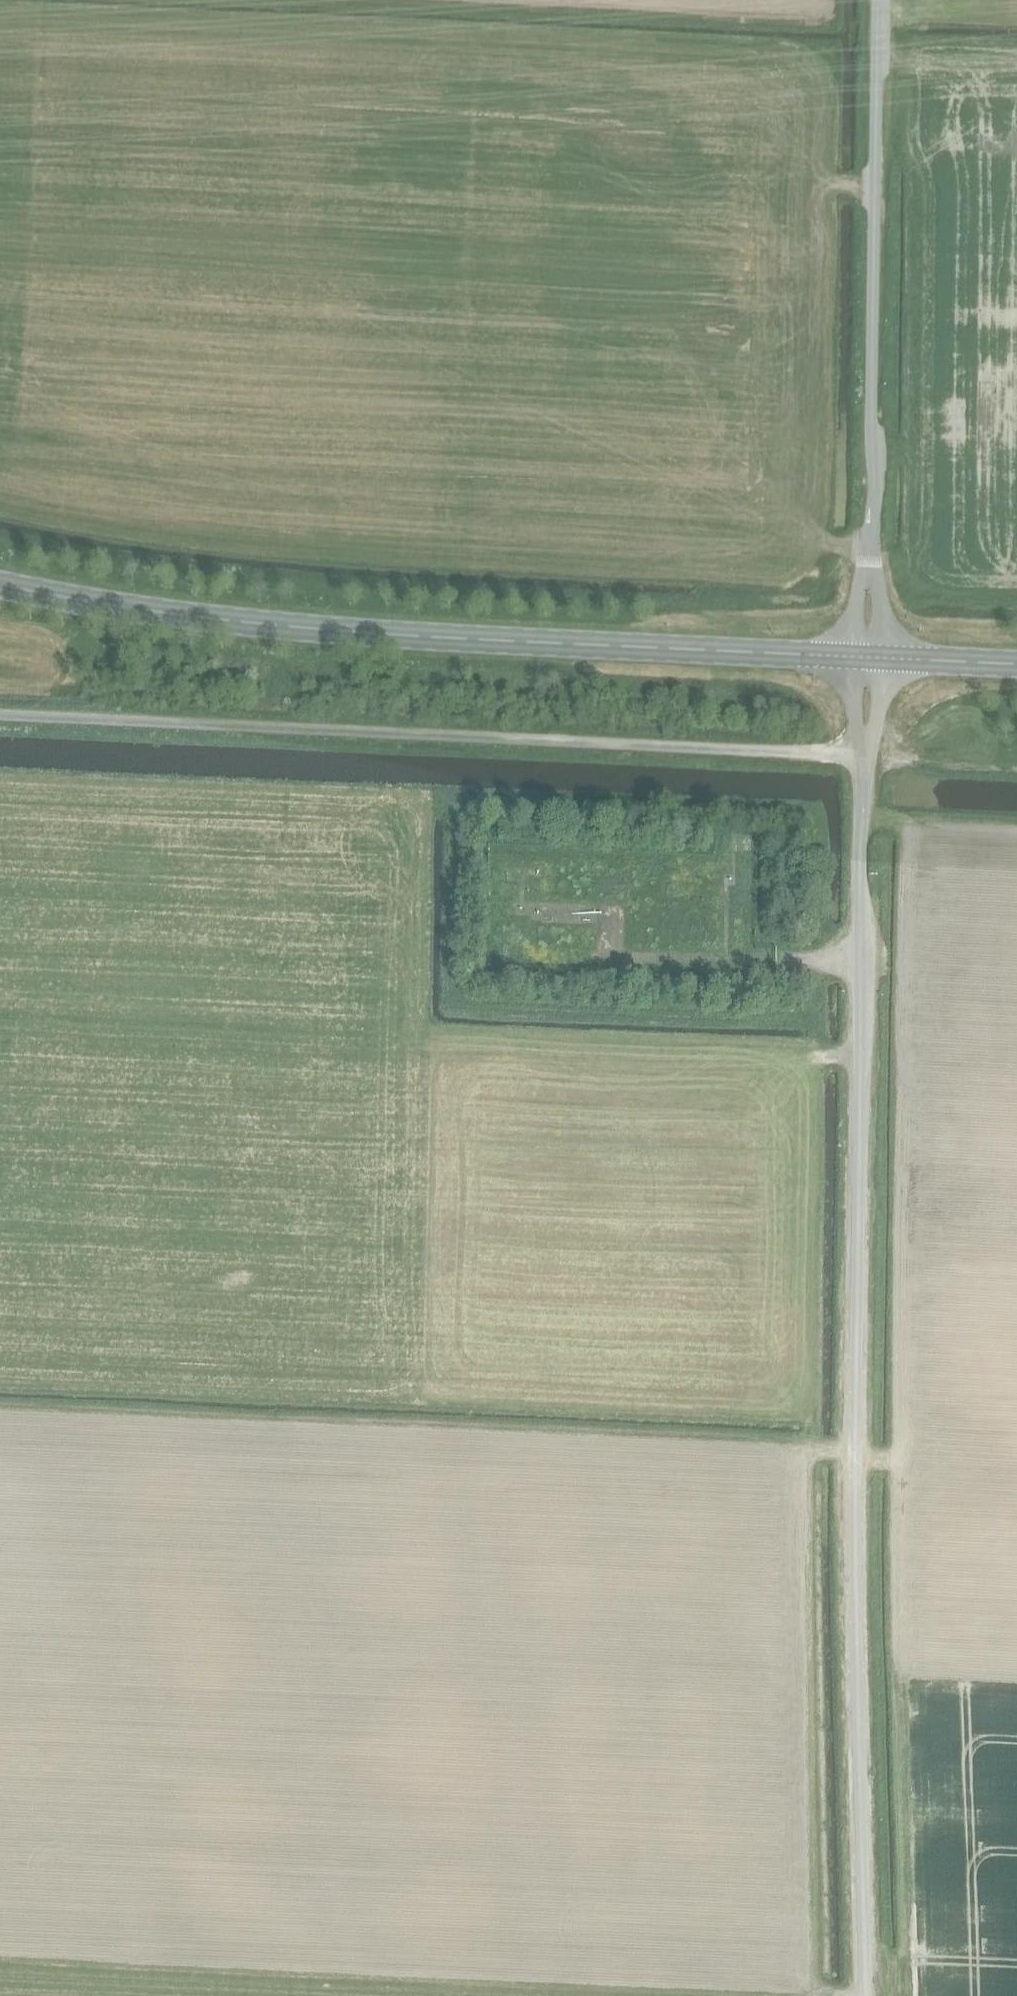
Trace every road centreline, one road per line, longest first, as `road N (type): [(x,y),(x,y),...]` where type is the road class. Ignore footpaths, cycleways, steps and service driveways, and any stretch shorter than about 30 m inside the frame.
road 1 (unclassified): [(863,1995),(854,1454),(866,758)]
road 2 (primary): [(868,657),(371,634),(120,607),(0,584)]
road 3 (unclassified): [(866,758),(0,725)]
road 4 (unclassified): [(868,657),(878,0)]
road 5 (primary): [(1016,664),(868,657)]

